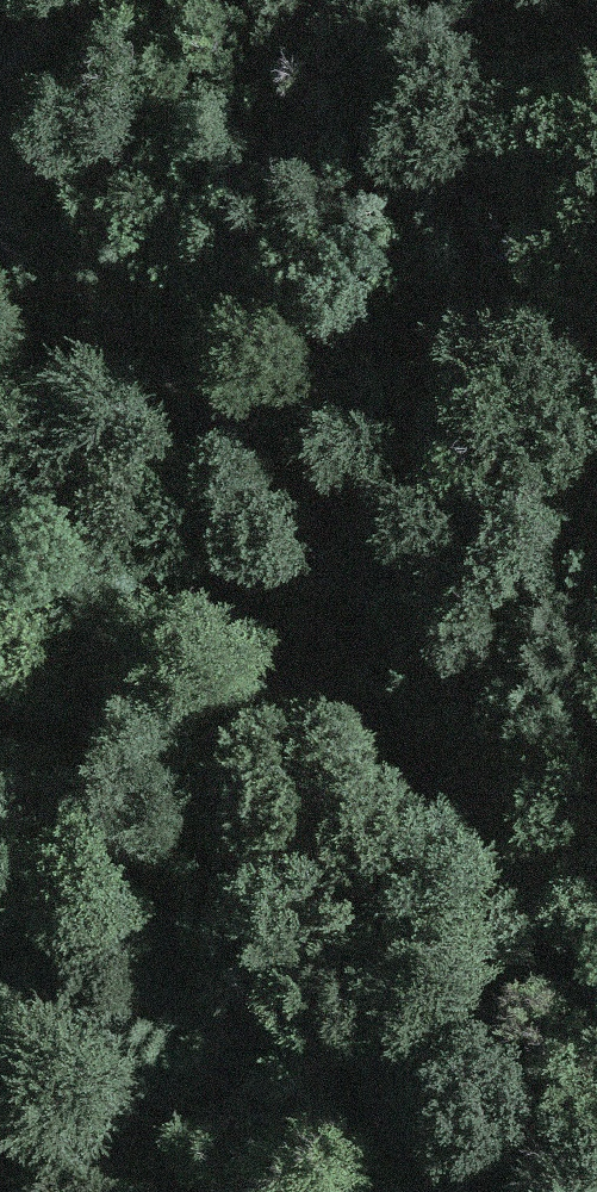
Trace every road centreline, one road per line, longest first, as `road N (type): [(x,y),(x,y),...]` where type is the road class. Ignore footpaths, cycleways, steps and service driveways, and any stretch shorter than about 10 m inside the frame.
road 1 (track): [(200,379),(272,408),(314,449),(347,551),(421,691),(437,738),(419,786),(303,843),(160,990),(146,1034),(152,1073),(238,1191)]
road 2 (track): [(0,225),(200,379),(224,522),(214,566),(162,633),(0,714)]
road 3 (track): [(117,0),(0,48)]

